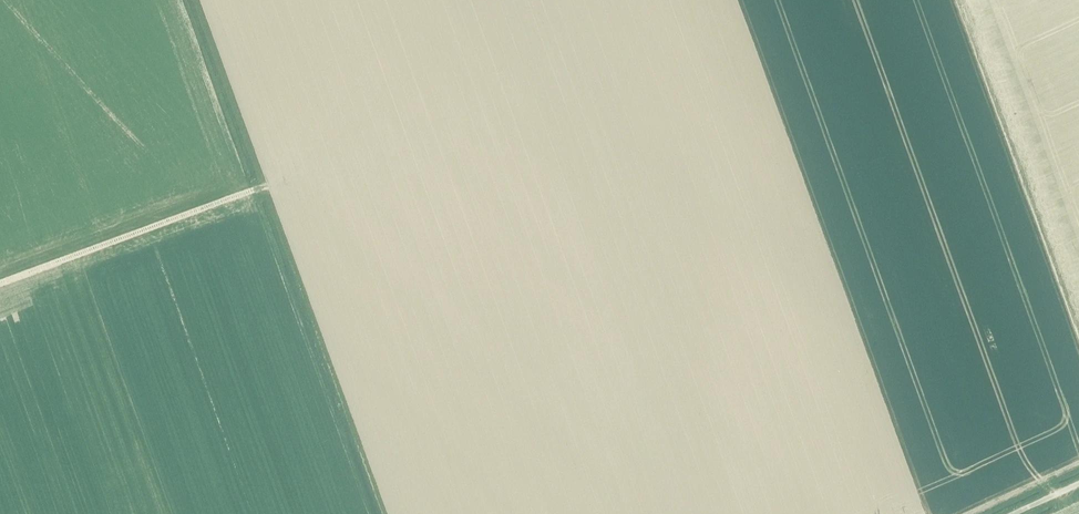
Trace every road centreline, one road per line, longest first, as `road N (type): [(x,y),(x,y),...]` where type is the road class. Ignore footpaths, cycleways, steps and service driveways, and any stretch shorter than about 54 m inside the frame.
road 1 (track): [(263,188),(0,284)]

